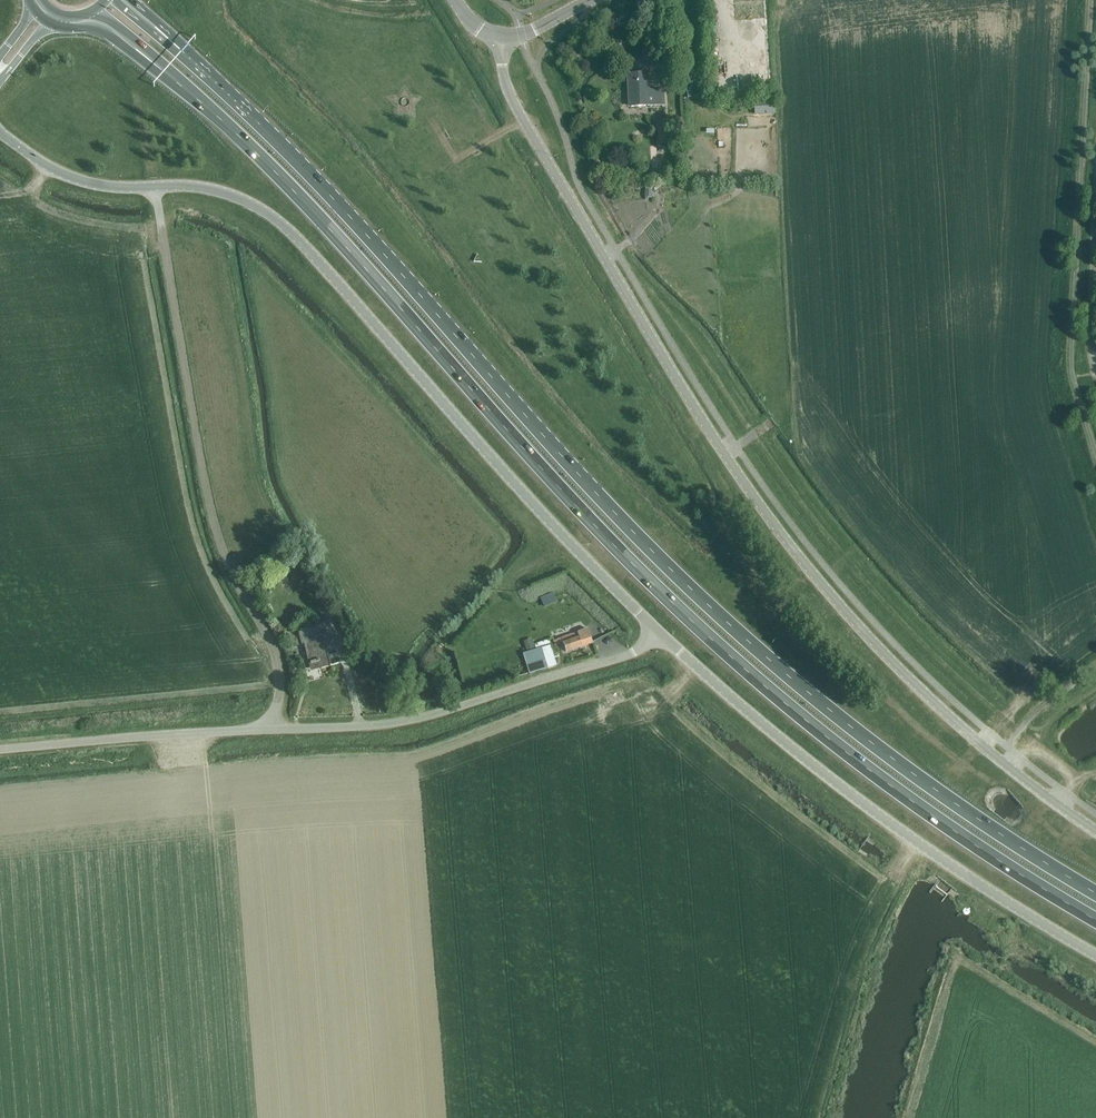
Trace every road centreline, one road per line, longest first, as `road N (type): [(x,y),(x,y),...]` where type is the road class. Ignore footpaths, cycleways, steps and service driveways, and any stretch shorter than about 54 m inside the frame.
road 1 (trunk): [(143,55),(315,214),(630,562),(725,652),(940,822),(1095,920)]
road 2 (trunk): [(1095,893),(896,762),(742,635),(652,552),(370,241),(159,31)]
road 3 (unclassified): [(1095,832),(1000,762),(892,664),(785,537),(683,389),(548,164),(507,91),(502,42)]
road 4 (tertiary): [(0,132),(79,180),(204,188),(269,214),(659,636)]
road 5 (unclassified): [(0,750),(409,722),(634,653),(659,636)]
road 6 (track): [(154,187),(209,511),(280,670),(271,728)]
road 7 (tertiary): [(659,636),(876,814),(1095,955)]
road 8 (unclassified): [(1095,234),(1095,373)]

